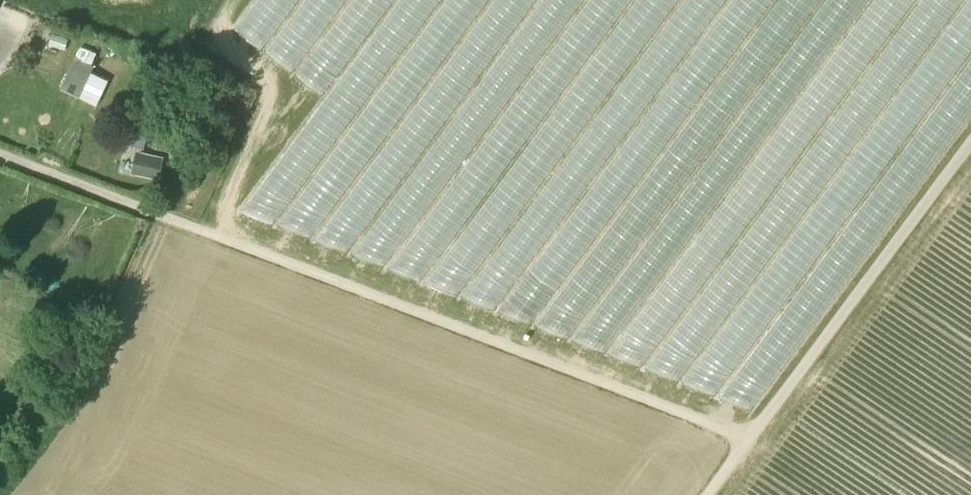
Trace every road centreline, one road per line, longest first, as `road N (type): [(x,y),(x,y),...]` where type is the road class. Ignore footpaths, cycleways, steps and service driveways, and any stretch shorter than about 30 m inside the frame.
road 1 (track): [(837,494),(748,439),(207,234)]
road 2 (track): [(970,140),(707,494)]

